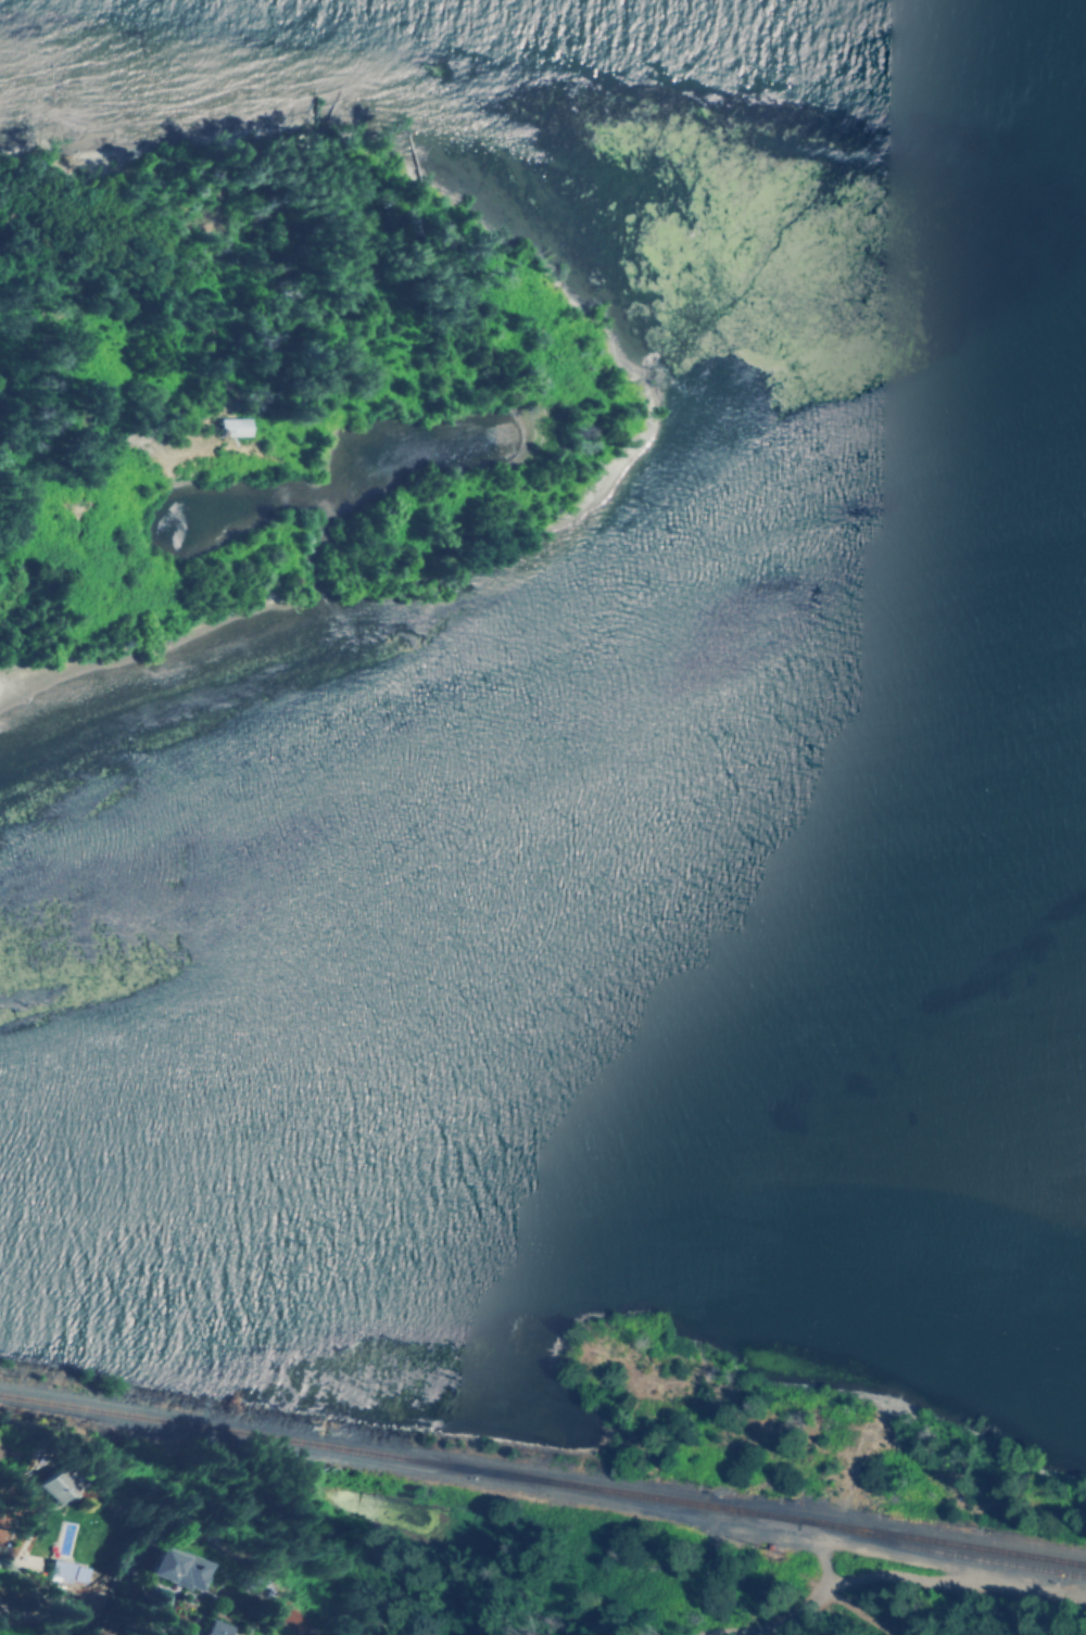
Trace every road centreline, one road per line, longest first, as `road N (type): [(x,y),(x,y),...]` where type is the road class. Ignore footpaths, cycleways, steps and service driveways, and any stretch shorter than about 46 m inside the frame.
road 1 (residential): [(169,1634),(0,1568)]

